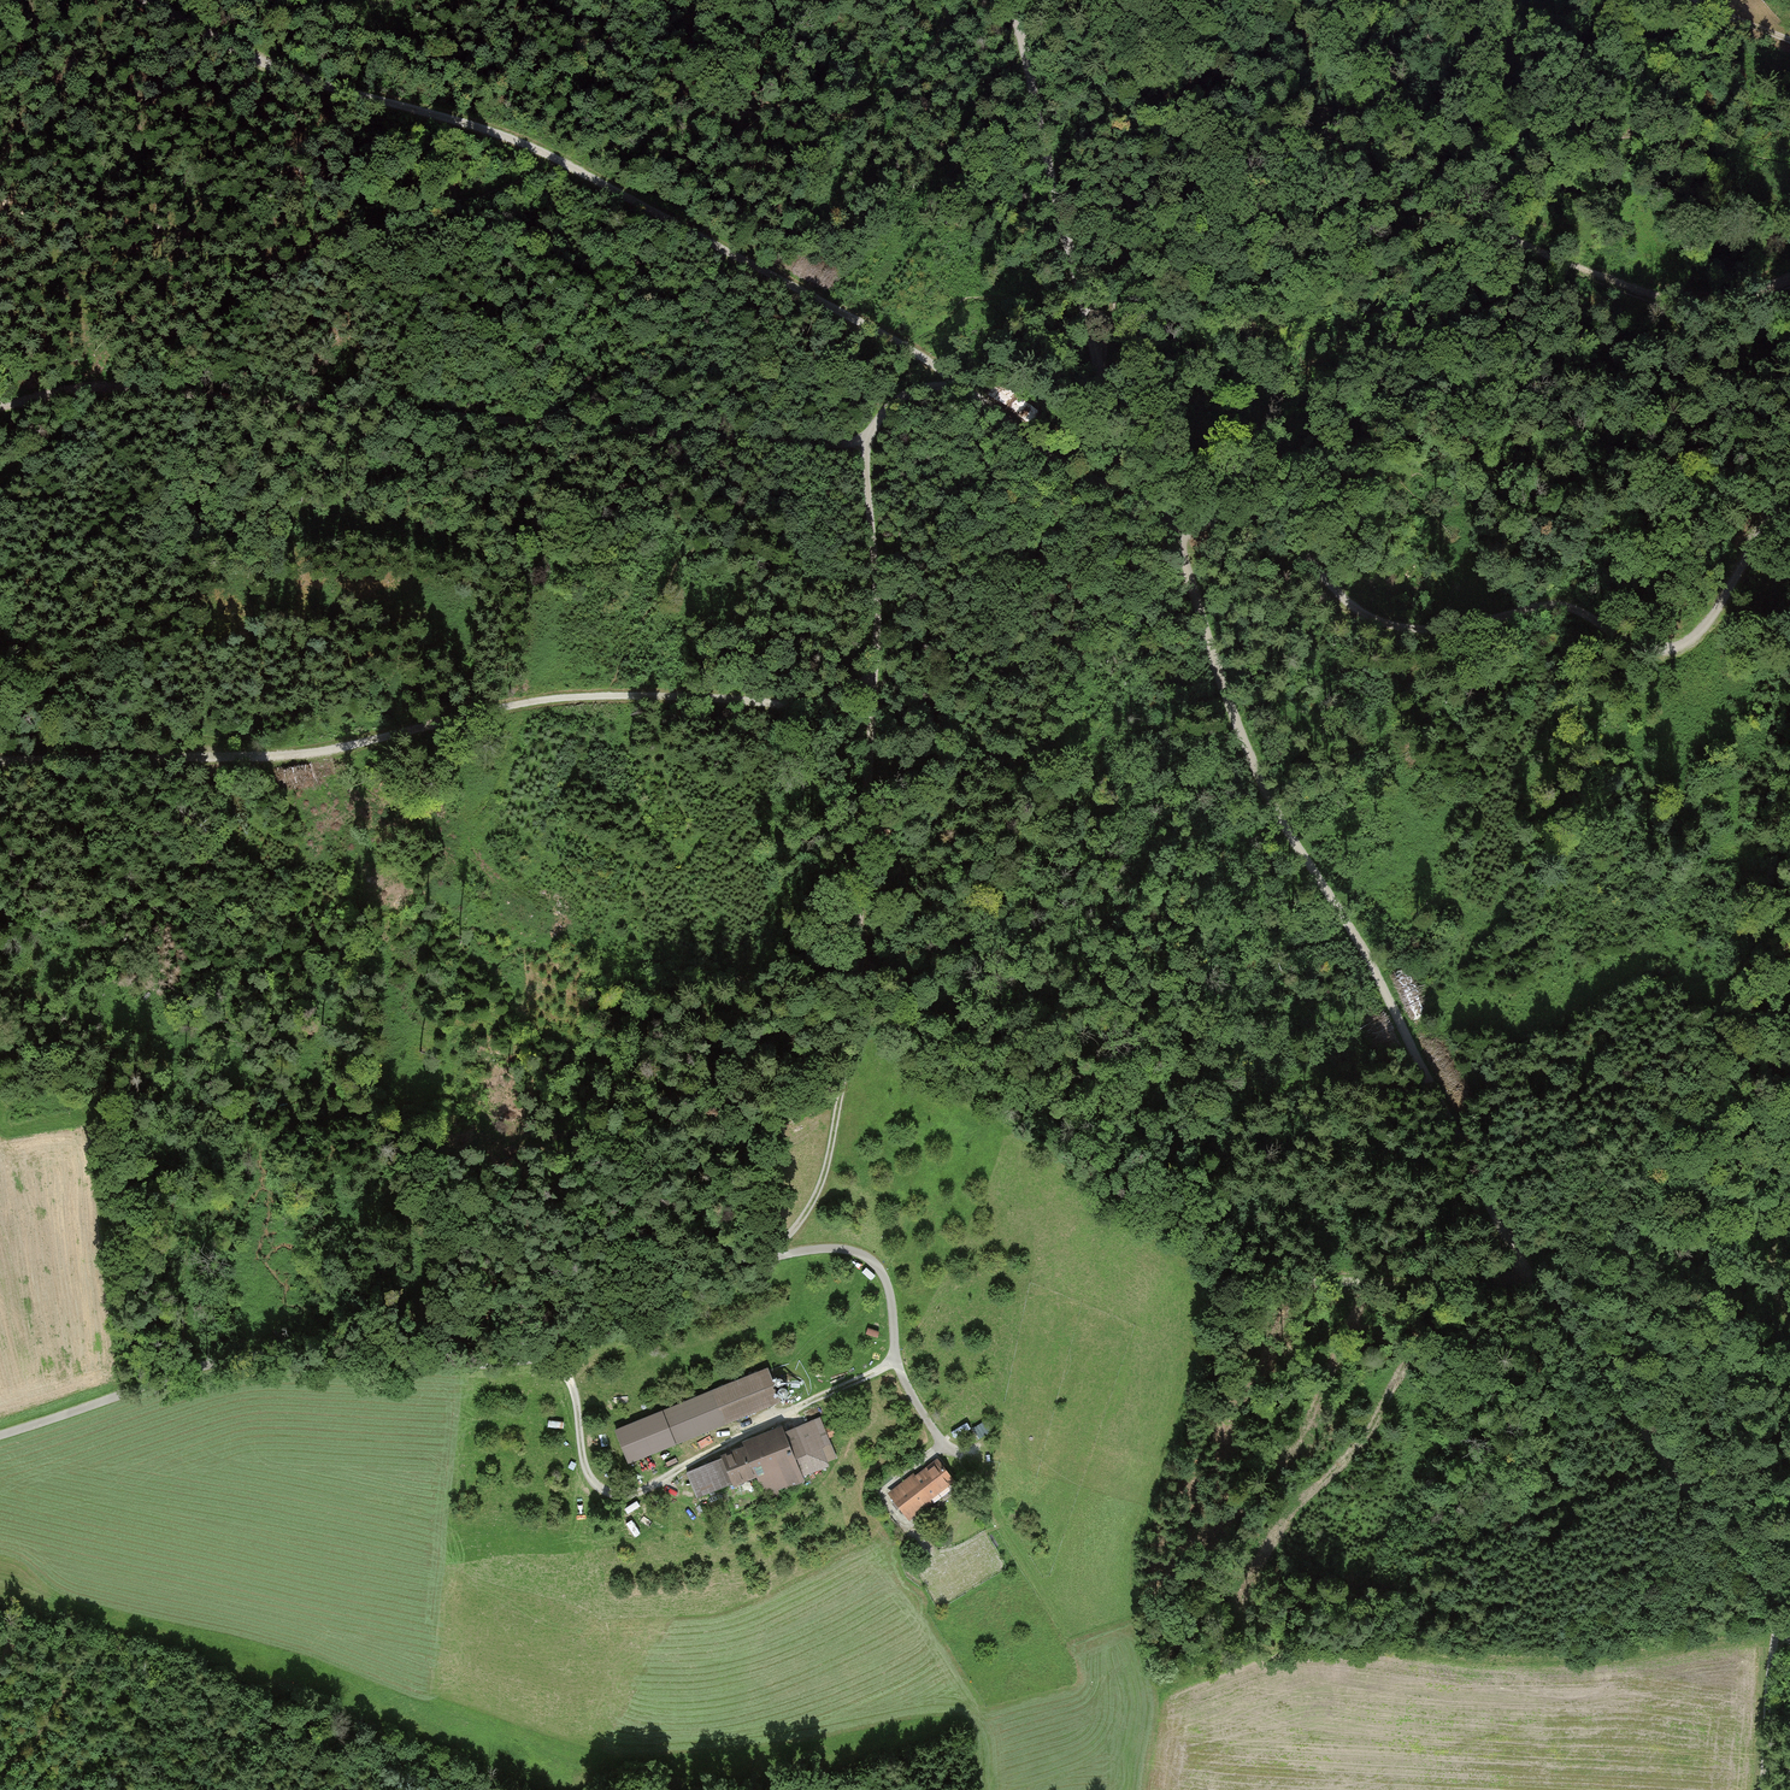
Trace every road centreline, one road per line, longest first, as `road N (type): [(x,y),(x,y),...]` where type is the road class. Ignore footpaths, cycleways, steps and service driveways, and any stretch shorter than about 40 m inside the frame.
road 1 (track): [(1789,1637),(1527,1273),(1427,1090),(1364,954),(1267,796),(1156,507)]
road 2 (track): [(742,1269),(805,1212),(826,1164),(851,1026),(874,675),(869,431),(904,394),(954,382),(1054,461),(1156,507)]
road 3 (track): [(146,0),(291,71),(430,105),(509,136),(902,346),(954,382)]
road 4 (track): [(874,675),(821,703),(540,700),(328,751),(0,759)]
road 5 (track): [(0,1435),(269,1354),(488,1364),(548,1357),(742,1269)]
road 6 (track): [(1156,507),(1256,523),(1286,537),(1323,578),(1371,611),(1414,626),(1468,626),(1555,604),(1591,615),(1635,647),(1668,653),(1692,642),(1789,490)]
road 7 (track): [(865,445),(119,386)]
road 8 (track): [(562,162),(338,237),(0,473)]
road 9 (track): [(1156,507),(1107,444),(1012,0)]
road 10 (track): [(1527,1273),(1615,1223),(1685,1058),(1789,893)]
road 11 (track): [(742,1269),(819,1250),(860,1255),(879,1269),(890,1292),(896,1361),(927,1423),(963,1461)]
road 12 (track): [(548,1357),(566,1373),(589,1478),(618,1496),(638,1496),(781,1412)]
road 13 (track): [(1789,280),(1713,305),(1685,305),(1476,226)]
road 14 (track): [(1527,1273),(1505,1283),(1232,1282)]
road 15 (track): [(231,754),(146,726),(0,645)]
road 16 (track): [(1763,1789),(1779,1620)]
road 17 (track): [(1789,1331),(1769,1278),(1777,1228),(1789,1213)]
road 18 (track): [(896,1361),(781,1412)]
road 19 (track): [(0,407),(119,386)]

